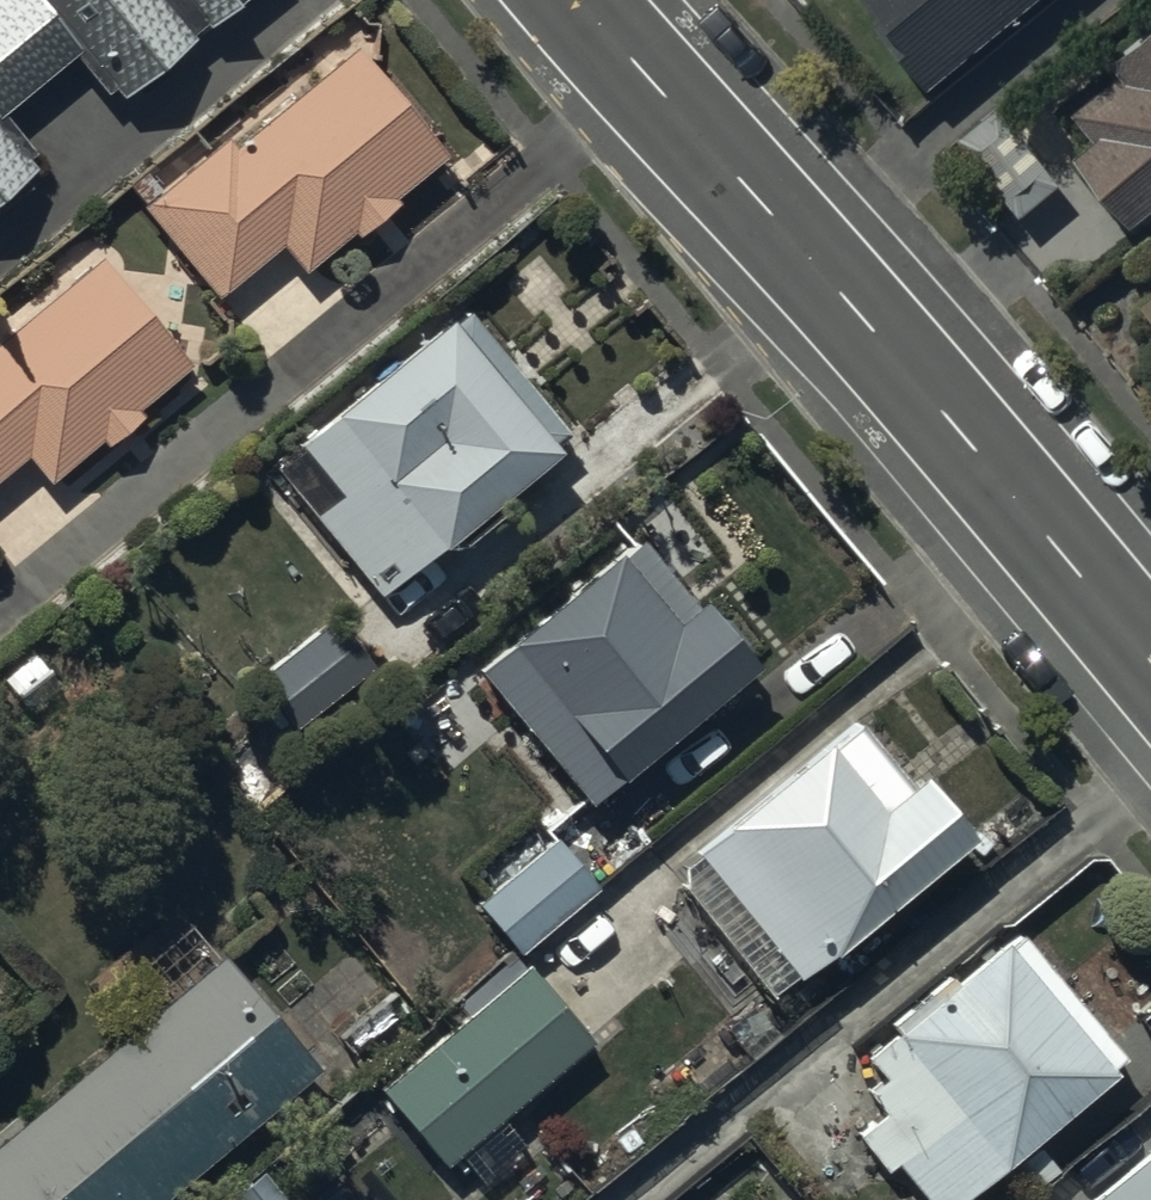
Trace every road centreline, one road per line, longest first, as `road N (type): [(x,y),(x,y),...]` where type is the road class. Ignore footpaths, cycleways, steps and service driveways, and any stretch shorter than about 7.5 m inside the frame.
road 1 (tertiary): [(1150,659),(606,0)]

